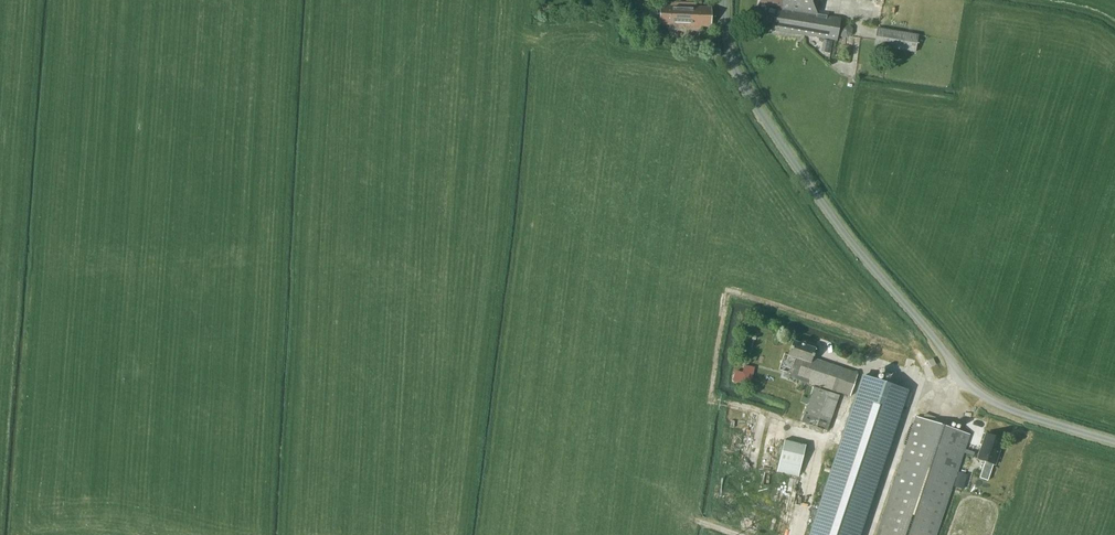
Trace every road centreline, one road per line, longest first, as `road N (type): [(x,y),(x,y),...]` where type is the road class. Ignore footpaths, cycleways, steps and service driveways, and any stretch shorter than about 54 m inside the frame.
road 1 (unclassified): [(1114,442),(1019,413),(963,380),(856,248),(738,77),(725,43),(723,0)]
road 2 (track): [(729,294),(910,355),(929,376),(933,397)]

